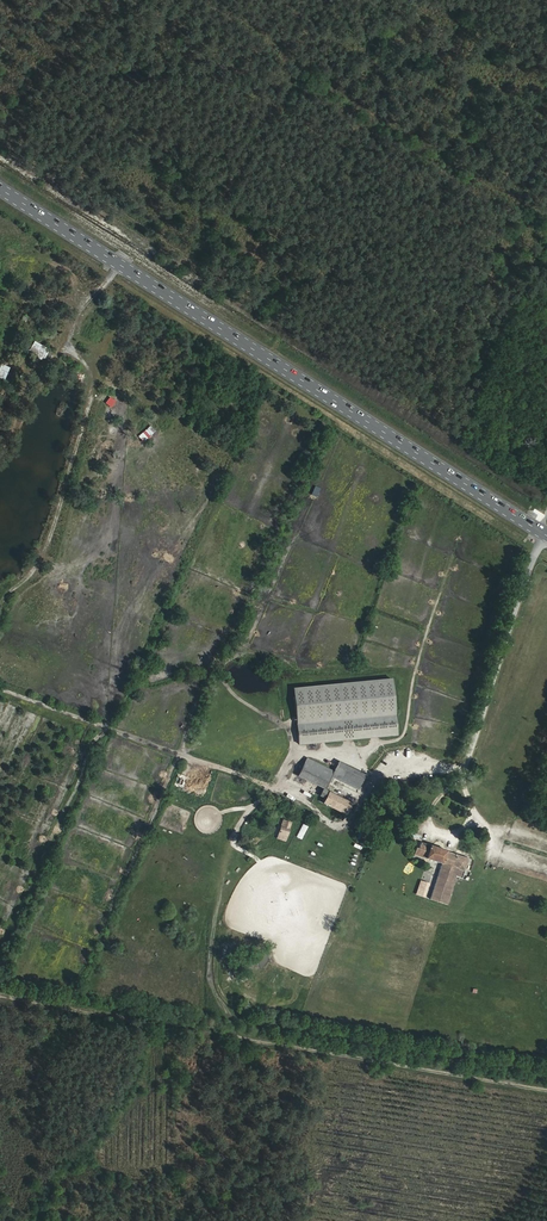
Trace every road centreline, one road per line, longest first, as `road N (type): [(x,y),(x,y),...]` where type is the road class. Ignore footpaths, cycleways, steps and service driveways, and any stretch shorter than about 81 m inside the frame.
road 1 (primary): [(546,534),(0,188)]
road 2 (track): [(546,1090),(0,997)]
road 3 (track): [(272,789),(0,686)]

